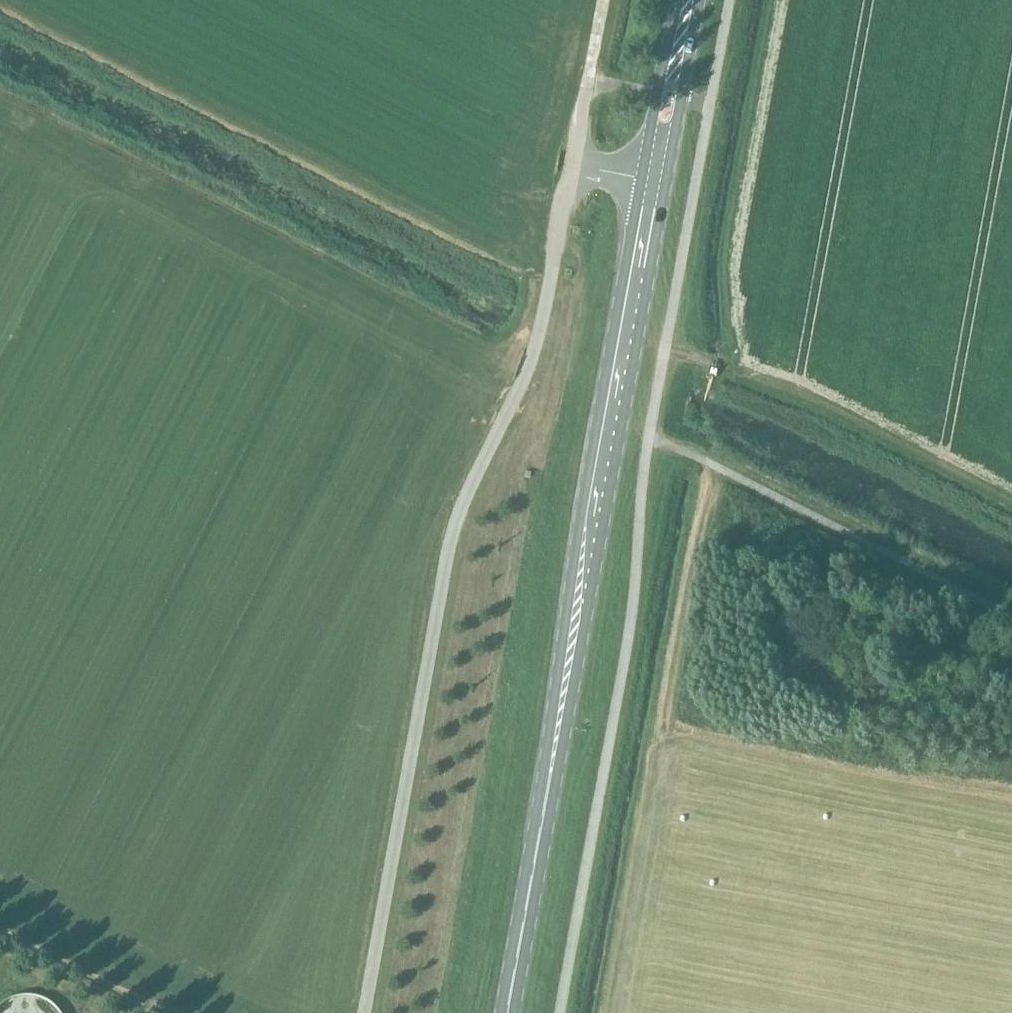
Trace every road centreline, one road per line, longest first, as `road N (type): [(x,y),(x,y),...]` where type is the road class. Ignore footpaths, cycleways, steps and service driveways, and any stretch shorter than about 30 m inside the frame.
road 1 (primary): [(641,185),(557,666),(542,851)]
road 2 (primary): [(542,851),(666,189)]
road 3 (unclassified): [(573,173),(538,335),(448,555),(401,815)]
road 4 (track): [(0,915),(193,1012)]
road 5 (primary): [(666,189),(697,0)]
road 6 (primary): [(678,0),(641,185)]
road 7 (unclassified): [(573,173),(603,0)]
road 8 (primary): [(512,1012),(542,851)]

